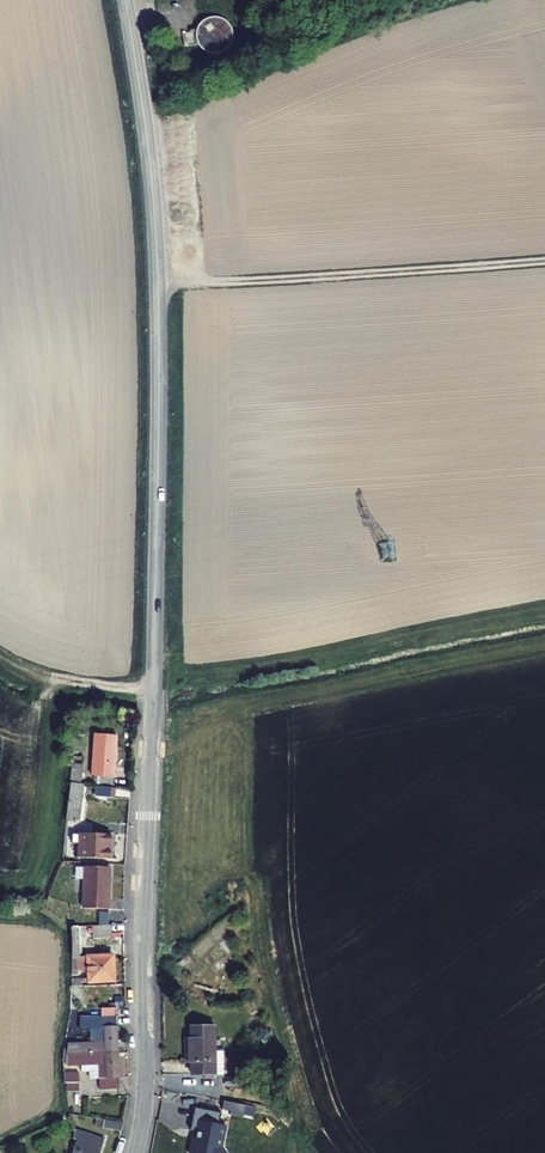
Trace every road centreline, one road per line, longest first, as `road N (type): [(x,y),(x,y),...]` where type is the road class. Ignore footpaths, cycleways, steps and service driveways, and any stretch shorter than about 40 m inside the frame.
road 1 (tertiary): [(135,1152),(145,1085),(157,317),(148,152),(125,0)]
road 2 (track): [(544,260),(157,282)]
road 3 (track): [(153,687),(55,678),(0,653)]

